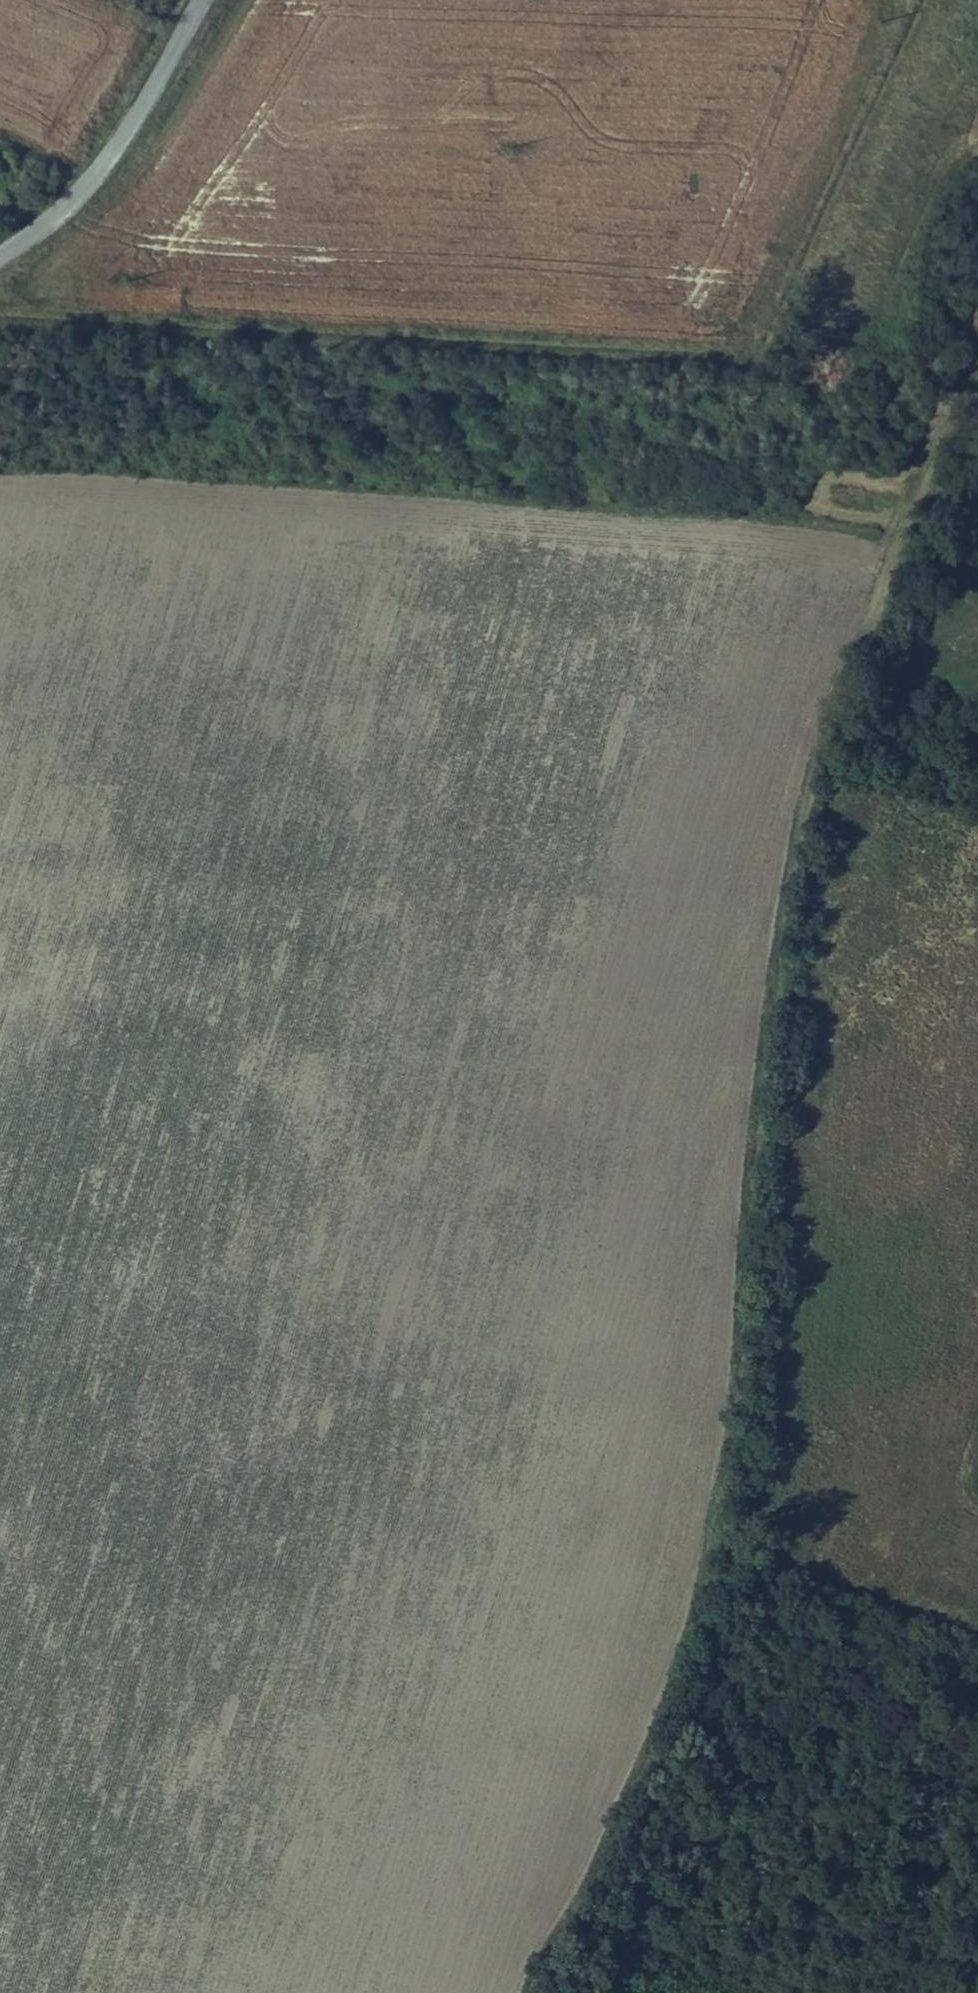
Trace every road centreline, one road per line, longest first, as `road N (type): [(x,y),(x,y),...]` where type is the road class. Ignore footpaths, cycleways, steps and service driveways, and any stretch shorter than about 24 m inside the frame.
road 1 (unclassified): [(0,254),(93,180),(202,0)]

